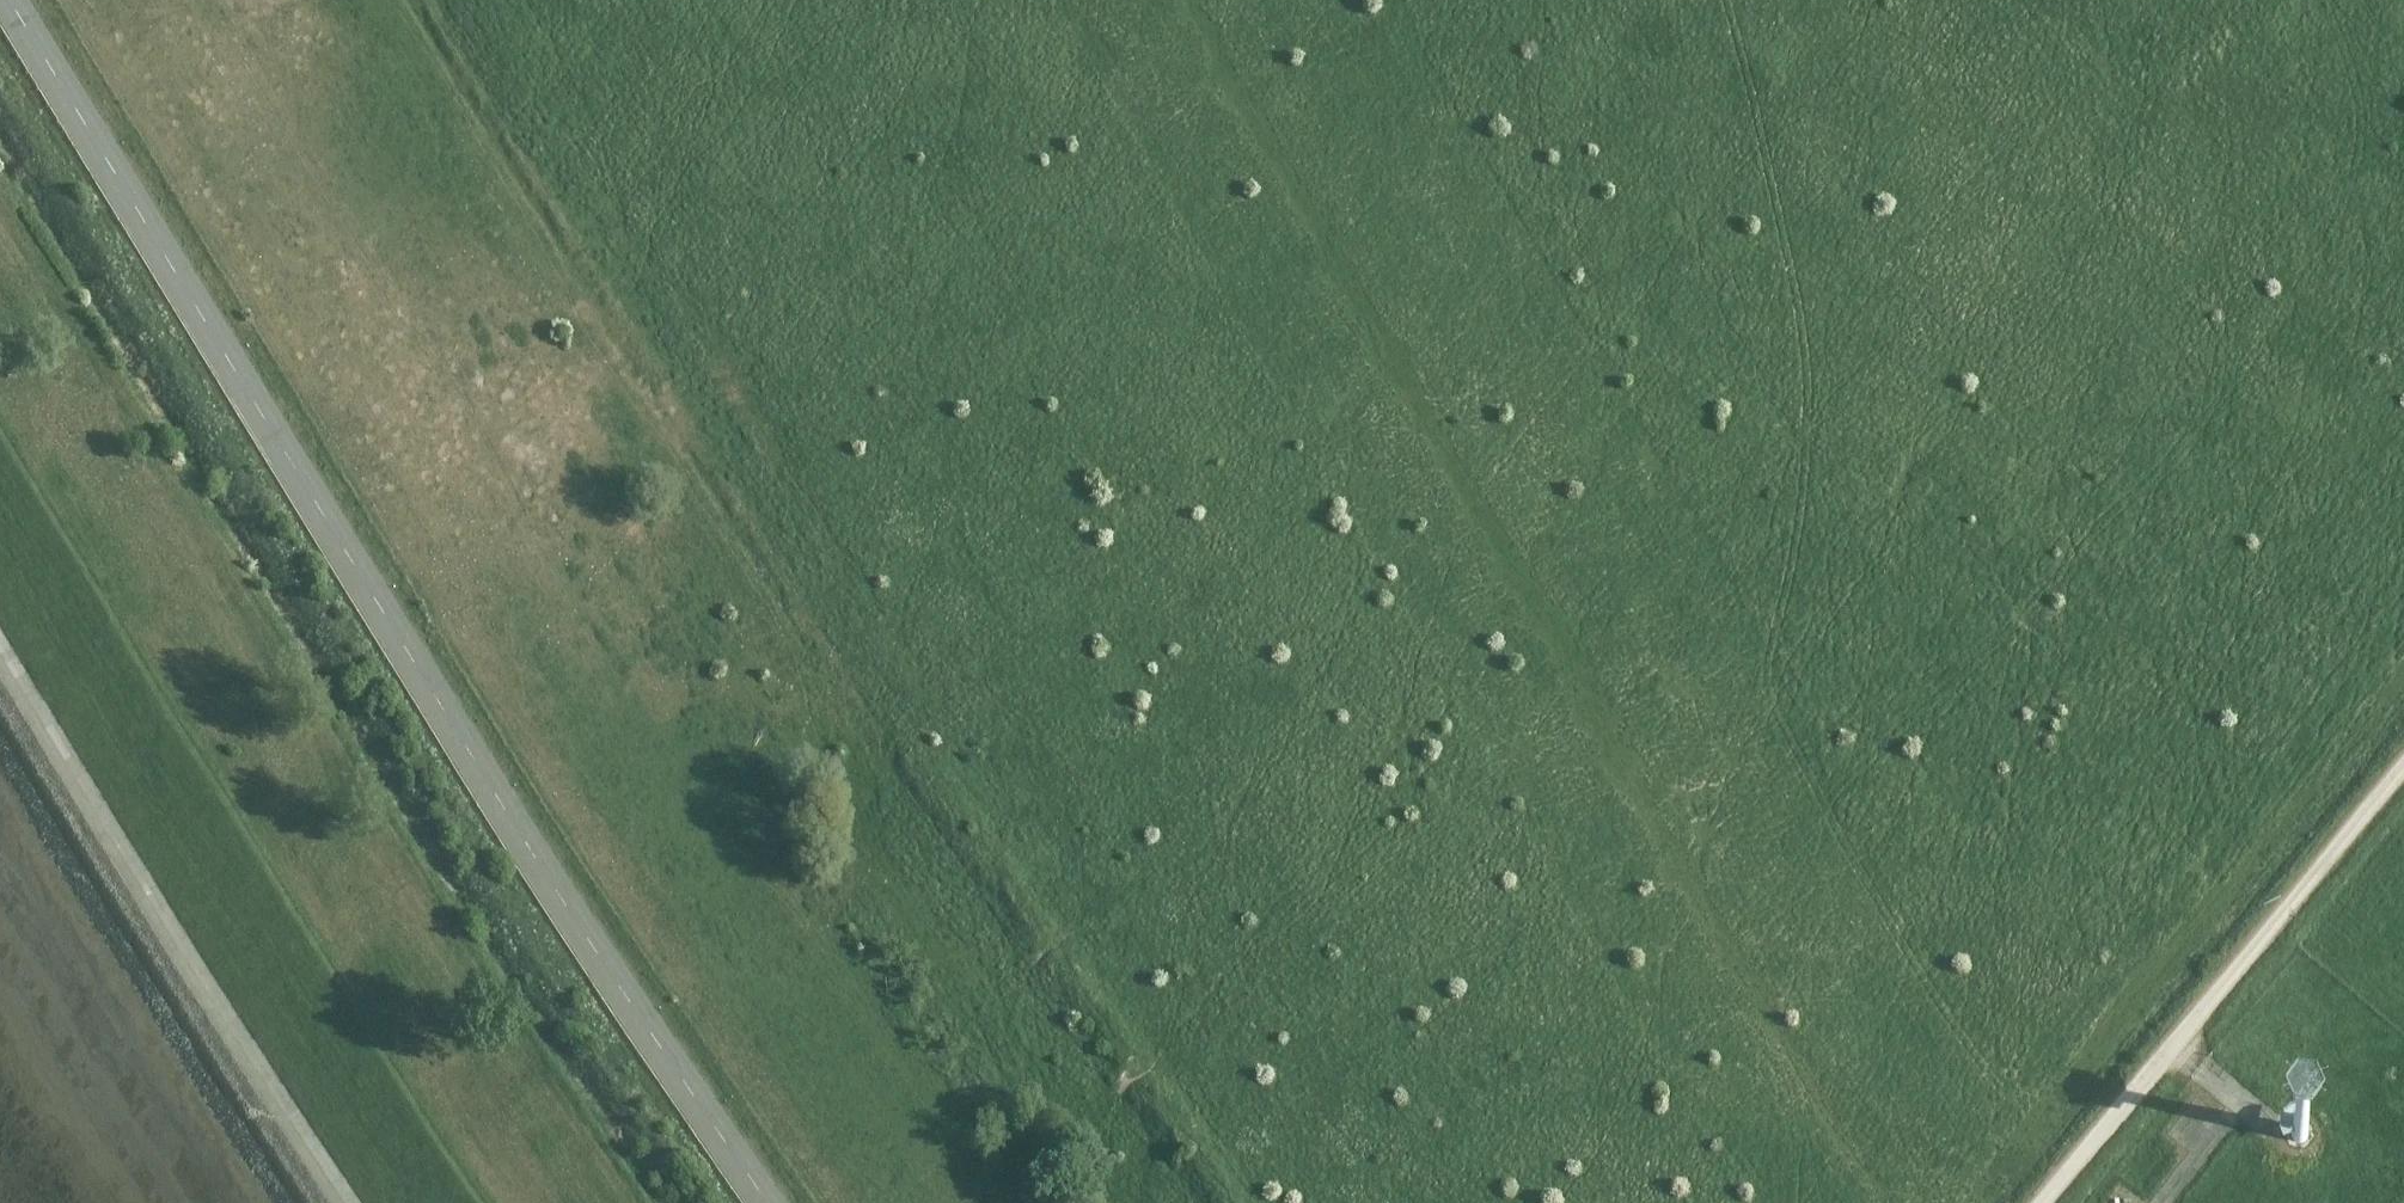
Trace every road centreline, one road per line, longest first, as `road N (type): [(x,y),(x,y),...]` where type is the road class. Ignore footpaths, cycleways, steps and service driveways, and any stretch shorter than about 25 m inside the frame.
road 1 (residential): [(7,0),(426,696),(768,1202)]
road 2 (track): [(2403,780),(2053,1202)]

